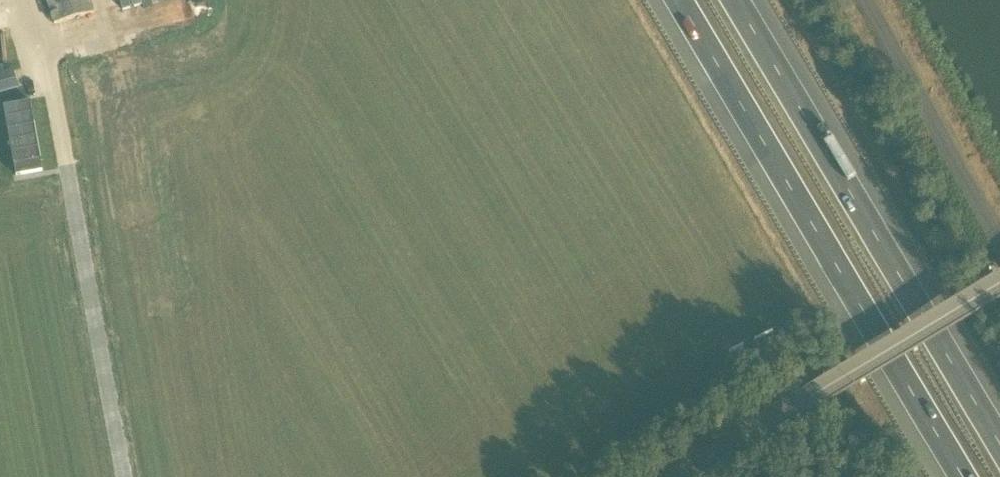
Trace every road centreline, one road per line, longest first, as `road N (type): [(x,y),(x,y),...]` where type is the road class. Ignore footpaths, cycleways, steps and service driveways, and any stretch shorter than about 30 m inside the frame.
road 1 (motorway): [(679,0),(964,476)]
road 2 (motorway): [(999,442),(738,0)]
road 3 (unclassified): [(127,476),(52,47)]
road 4 (unclassified): [(687,476),(999,288)]
road 5 (unclassified): [(999,245),(865,0)]

